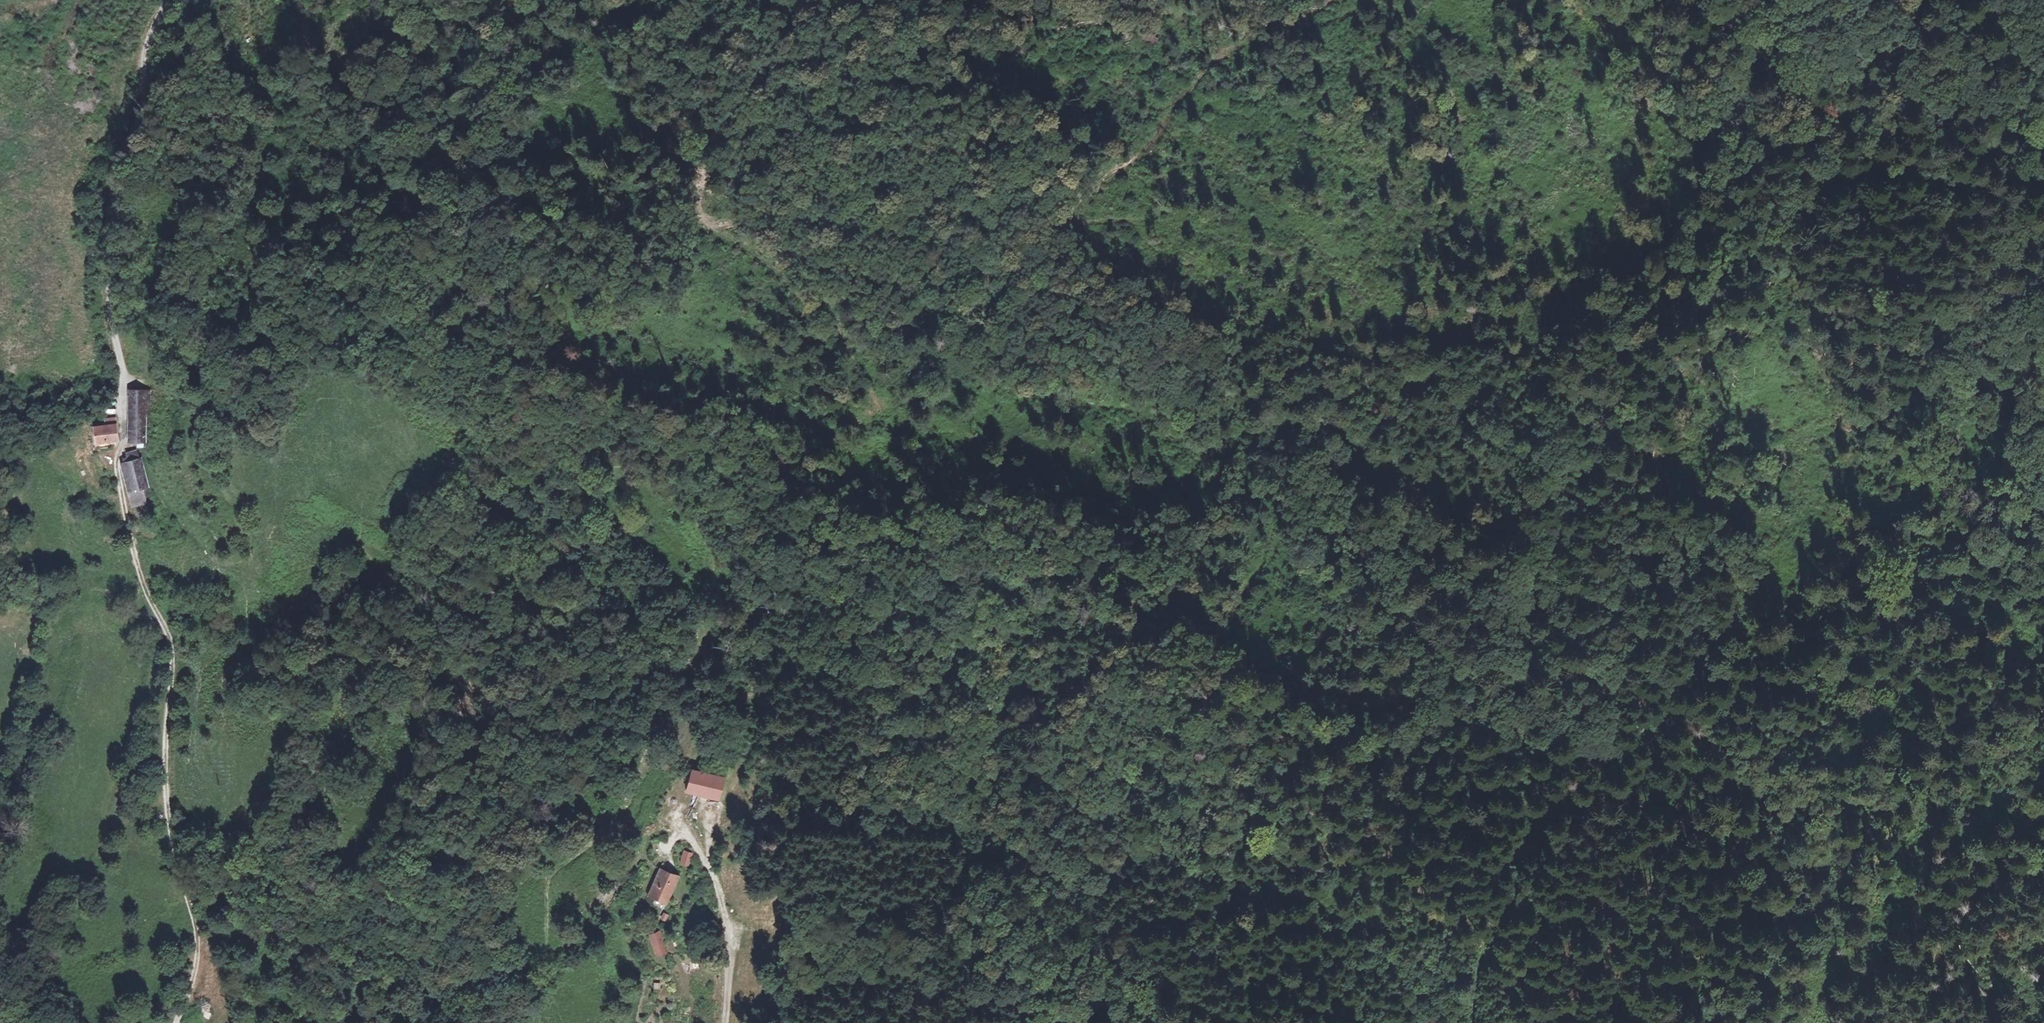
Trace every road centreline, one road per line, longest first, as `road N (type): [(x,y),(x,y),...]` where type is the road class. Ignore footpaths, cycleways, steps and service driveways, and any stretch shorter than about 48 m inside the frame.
road 1 (track): [(0,390),(101,393),(251,348),(298,348),(501,408),(582,399),(669,406),(741,450),(809,505),(814,520)]
road 2 (track): [(177,1022),(202,932),(170,814),(167,726),(177,655),(144,589),(117,481),(123,388)]
road 3 (track): [(932,807),(738,812),(628,868),(557,978),(479,1022)]
road 4 (unclassified): [(167,0),(106,229),(123,388)]
road 5 (track): [(705,830),(729,955),(722,1022)]

